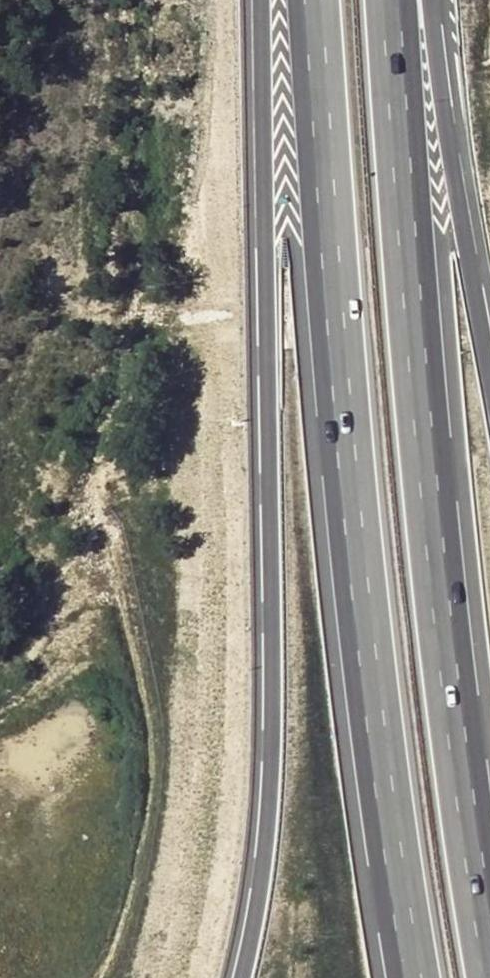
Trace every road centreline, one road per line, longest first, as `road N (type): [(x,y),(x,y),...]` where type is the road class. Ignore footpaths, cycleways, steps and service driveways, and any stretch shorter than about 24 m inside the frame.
road 1 (motorway): [(311,0),(378,738),(413,977)]
road 2 (motorway): [(480,977),(446,739),(381,0)]
road 3 (motorway): [(259,0),(274,700),(267,829),(243,977)]
road 4 (motorway): [(489,357),(440,119),(426,0)]

